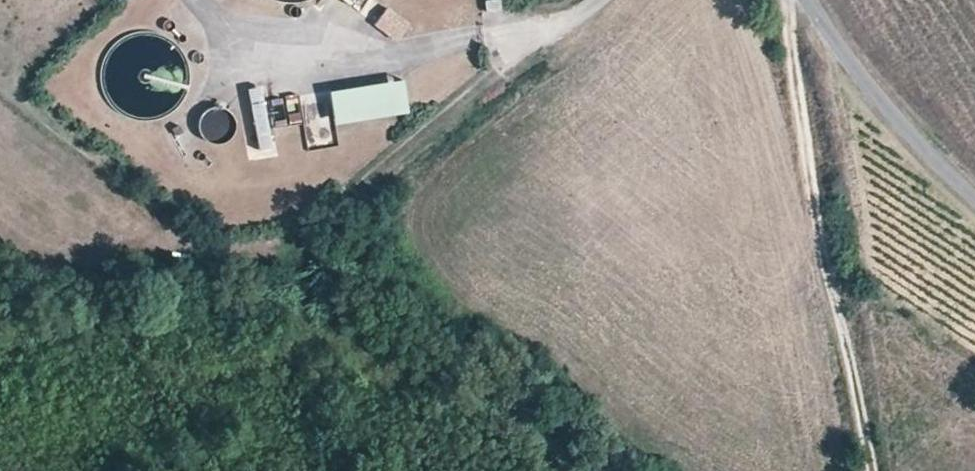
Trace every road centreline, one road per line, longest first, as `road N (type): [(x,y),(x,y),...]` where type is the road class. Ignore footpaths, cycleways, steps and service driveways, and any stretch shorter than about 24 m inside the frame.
road 1 (unclassified): [(300,285),(311,235),(587,0)]
road 2 (unclassified): [(974,191),(898,114),(808,0)]

